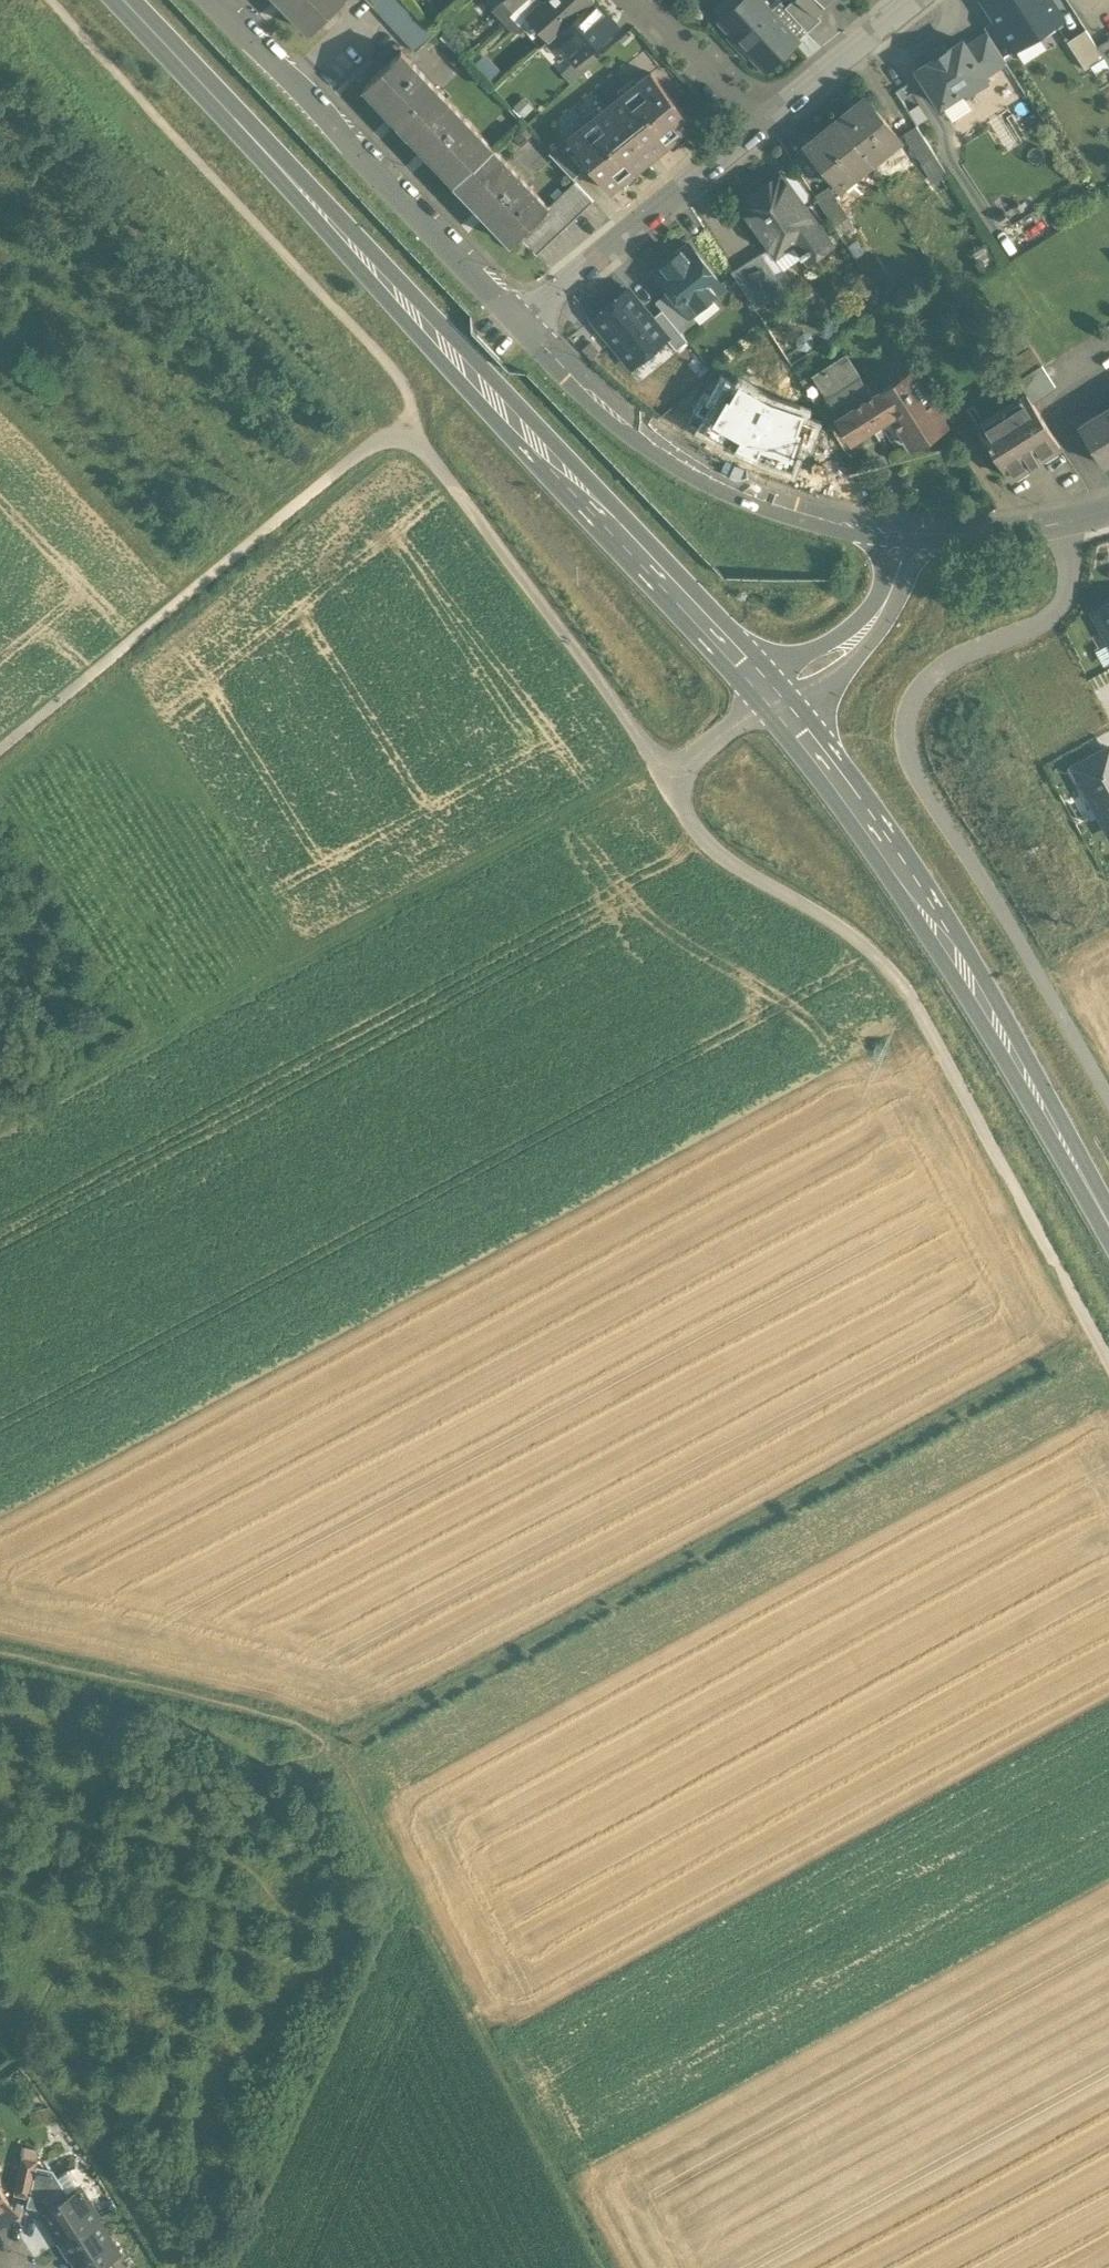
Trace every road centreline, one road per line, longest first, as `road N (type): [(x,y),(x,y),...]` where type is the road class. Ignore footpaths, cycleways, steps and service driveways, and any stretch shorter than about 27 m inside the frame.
road 1 (secondary): [(122,0),(775,701)]
road 2 (unclassified): [(661,768),(424,444),(399,438),(374,444),(0,754)]
road 3 (track): [(330,1749),(1088,1334)]
road 4 (track): [(1108,1372),(886,957),(734,866),(697,828),(661,768)]
road 5 (track): [(661,768),(0,1126)]
road 6 (track): [(1071,524),(1071,586),(1055,610),(928,676),(911,706),(909,740),(918,777),(1108,1105)]
road 7 (secondary): [(775,701),(986,998),(1108,1224)]
road 8 (track): [(49,0),(416,384),(415,412),(399,438)]
road 9 (track): [(601,2267),(330,1749)]
road 10 (residential): [(525,327),(209,0)]
road 11 (residential): [(905,537),(773,506),(685,465),(620,423),(525,327)]
road 12 (track): [(0,1657),(309,1729)]
road 13 (residential): [(758,127),(525,327)]
road 14 (track): [(0,802),(147,1046)]
road 15 (residential): [(775,701),(857,639),(884,605),(905,537)]
road 16 (residential): [(1108,515),(1037,530),(905,537)]
road 17 (residential): [(914,0),(758,127)]
road 18 (residential): [(758,127),(631,0)]
road 19 (track): [(661,768),(775,701)]

